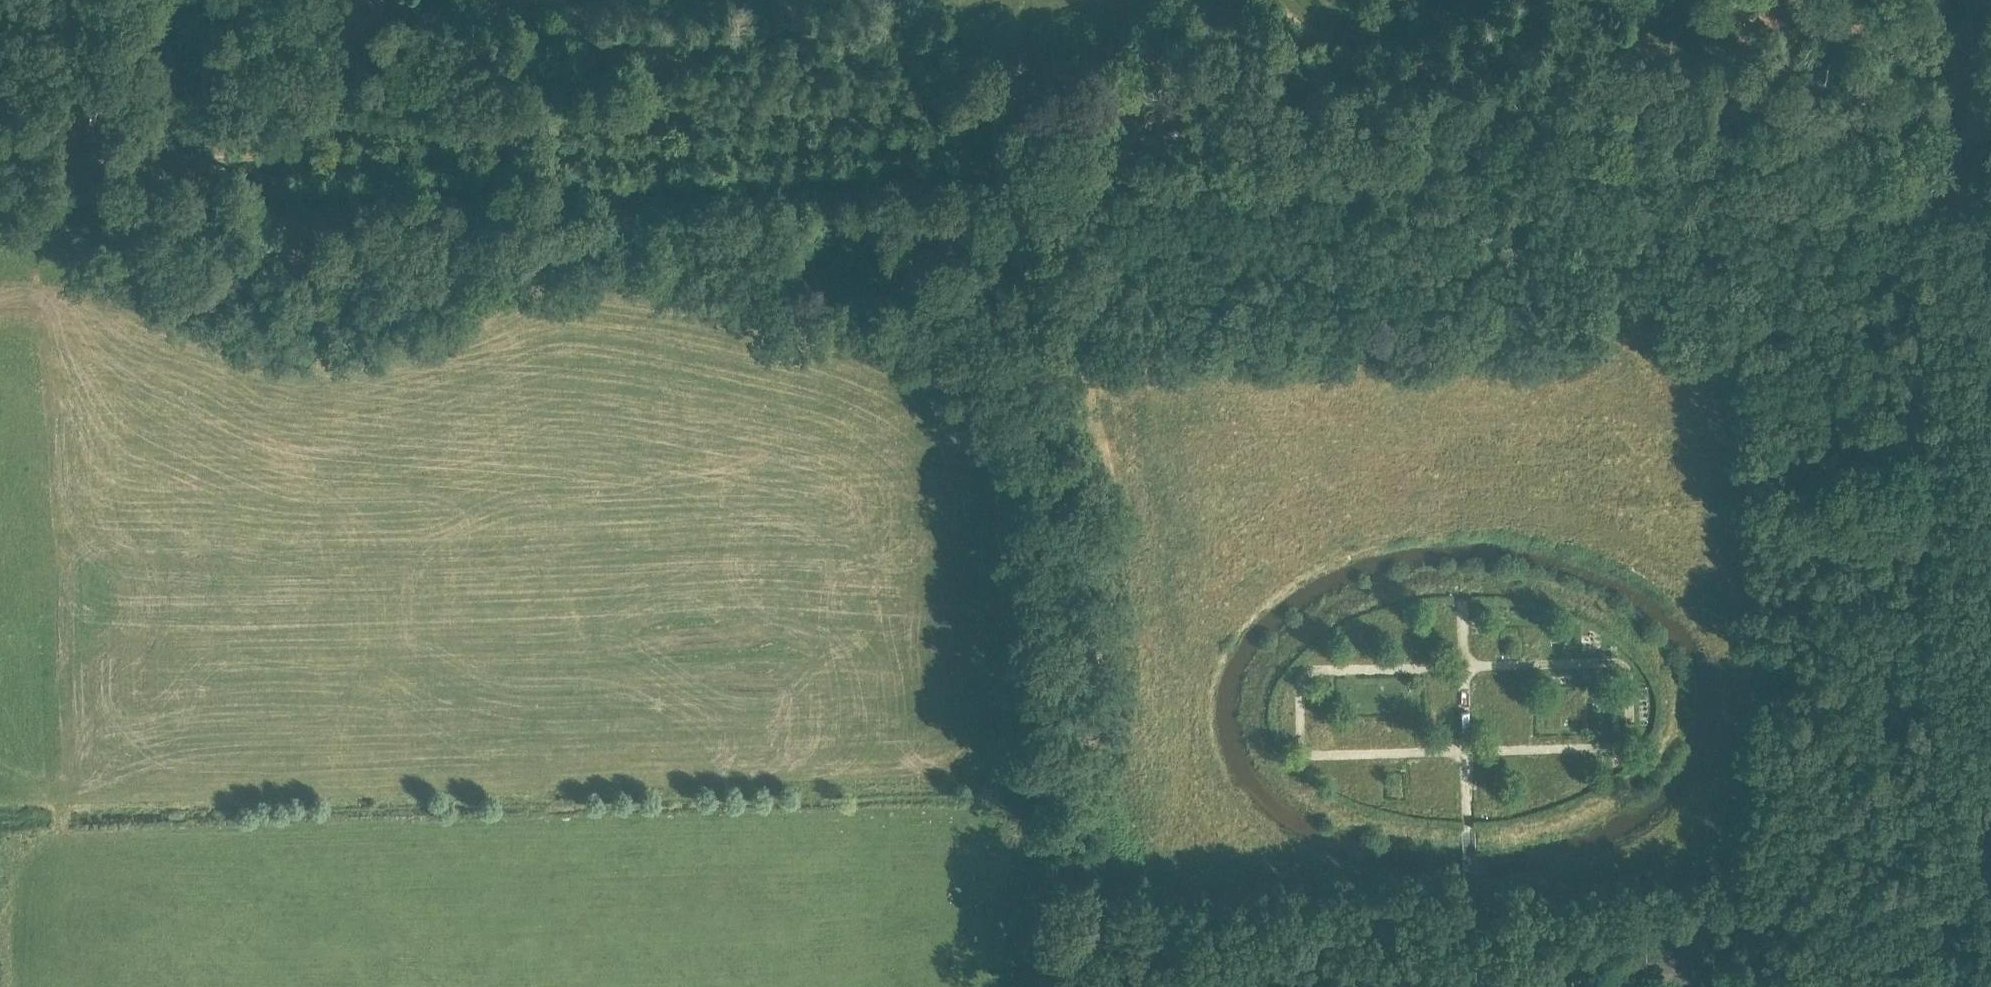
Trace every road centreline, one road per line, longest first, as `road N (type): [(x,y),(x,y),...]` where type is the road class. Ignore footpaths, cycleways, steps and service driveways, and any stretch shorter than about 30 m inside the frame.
road 1 (track): [(1990,470),(1741,476)]

